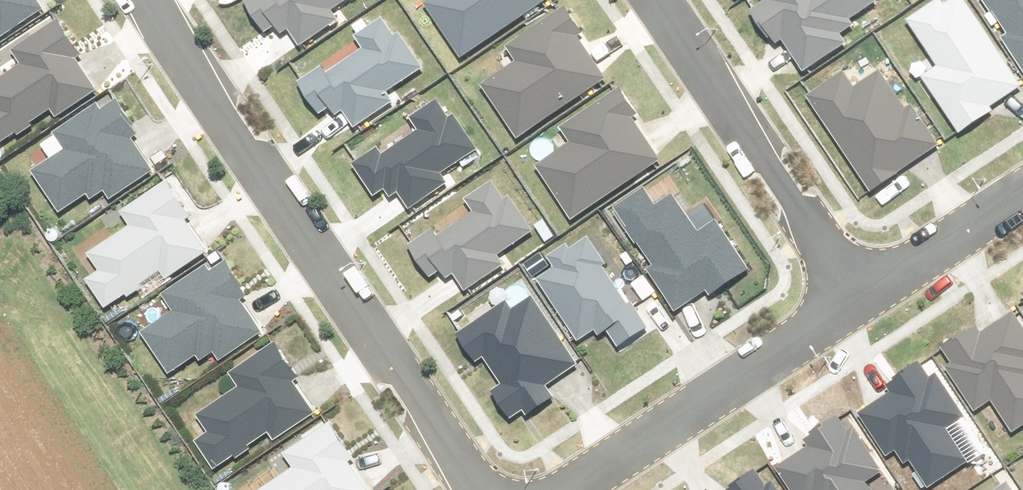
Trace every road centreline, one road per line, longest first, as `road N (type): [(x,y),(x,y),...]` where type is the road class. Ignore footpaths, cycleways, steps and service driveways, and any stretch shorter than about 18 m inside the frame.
road 1 (residential): [(147,0),(477,489)]
road 2 (residential): [(651,0),(862,302)]
road 3 (residential): [(862,302),(570,489)]
road 4 (residential): [(1022,198),(862,302)]

